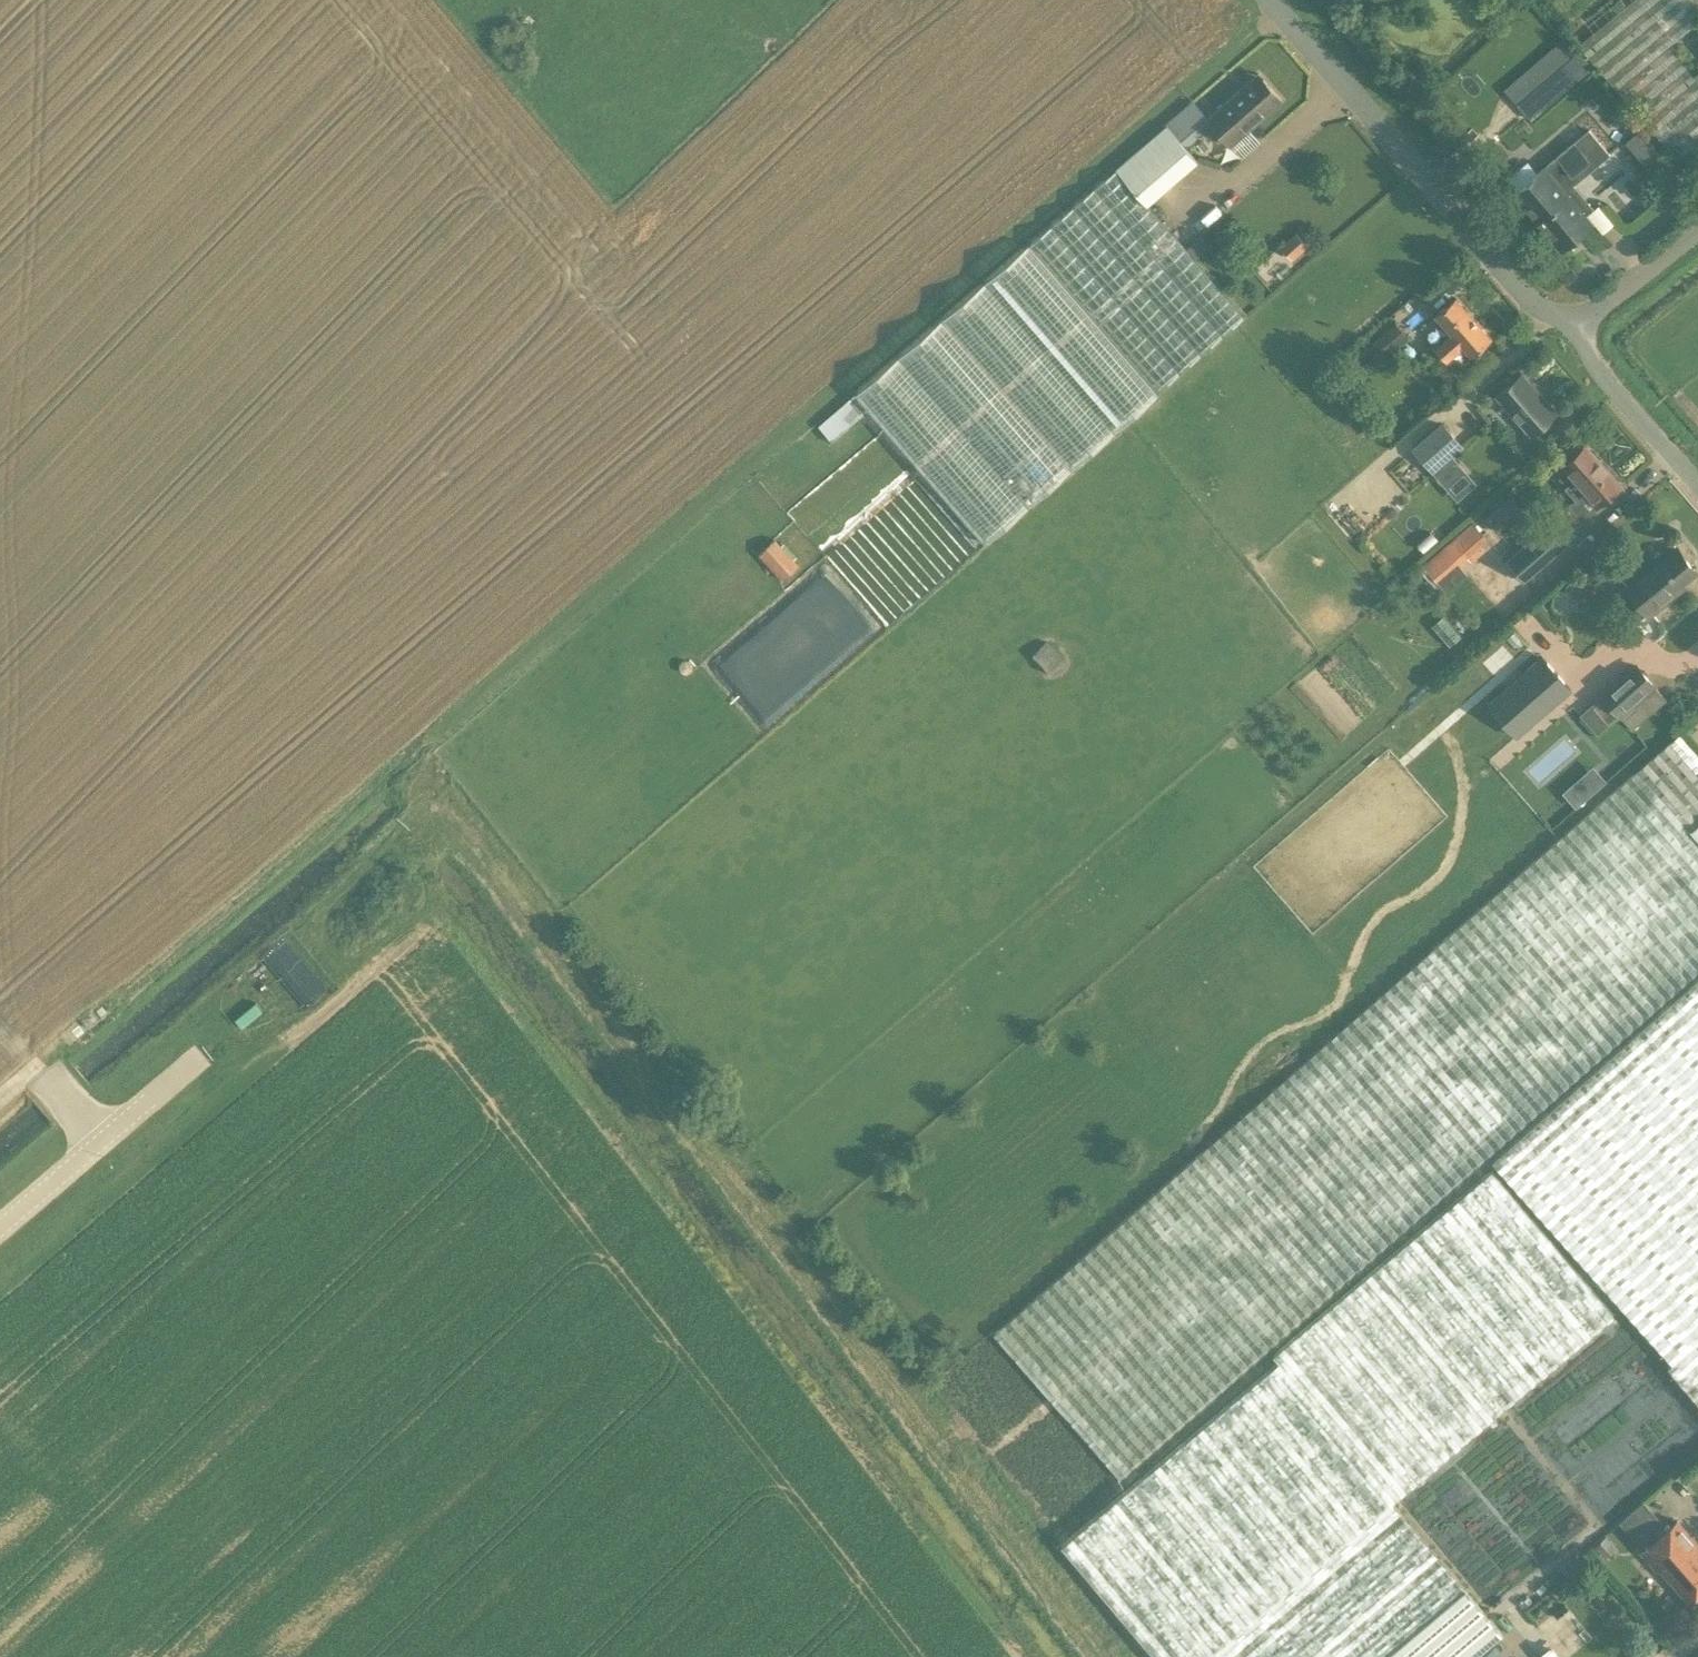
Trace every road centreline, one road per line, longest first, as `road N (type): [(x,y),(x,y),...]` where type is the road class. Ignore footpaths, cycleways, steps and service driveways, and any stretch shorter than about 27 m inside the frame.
road 1 (residential): [(1575,326),(1524,295),(1360,96),(1265,0)]
road 2 (unclassified): [(0,1234),(206,1058)]
road 3 (residential): [(1697,486),(1599,372),(1575,326)]
road 4 (unclassified): [(1575,326),(1697,223)]

